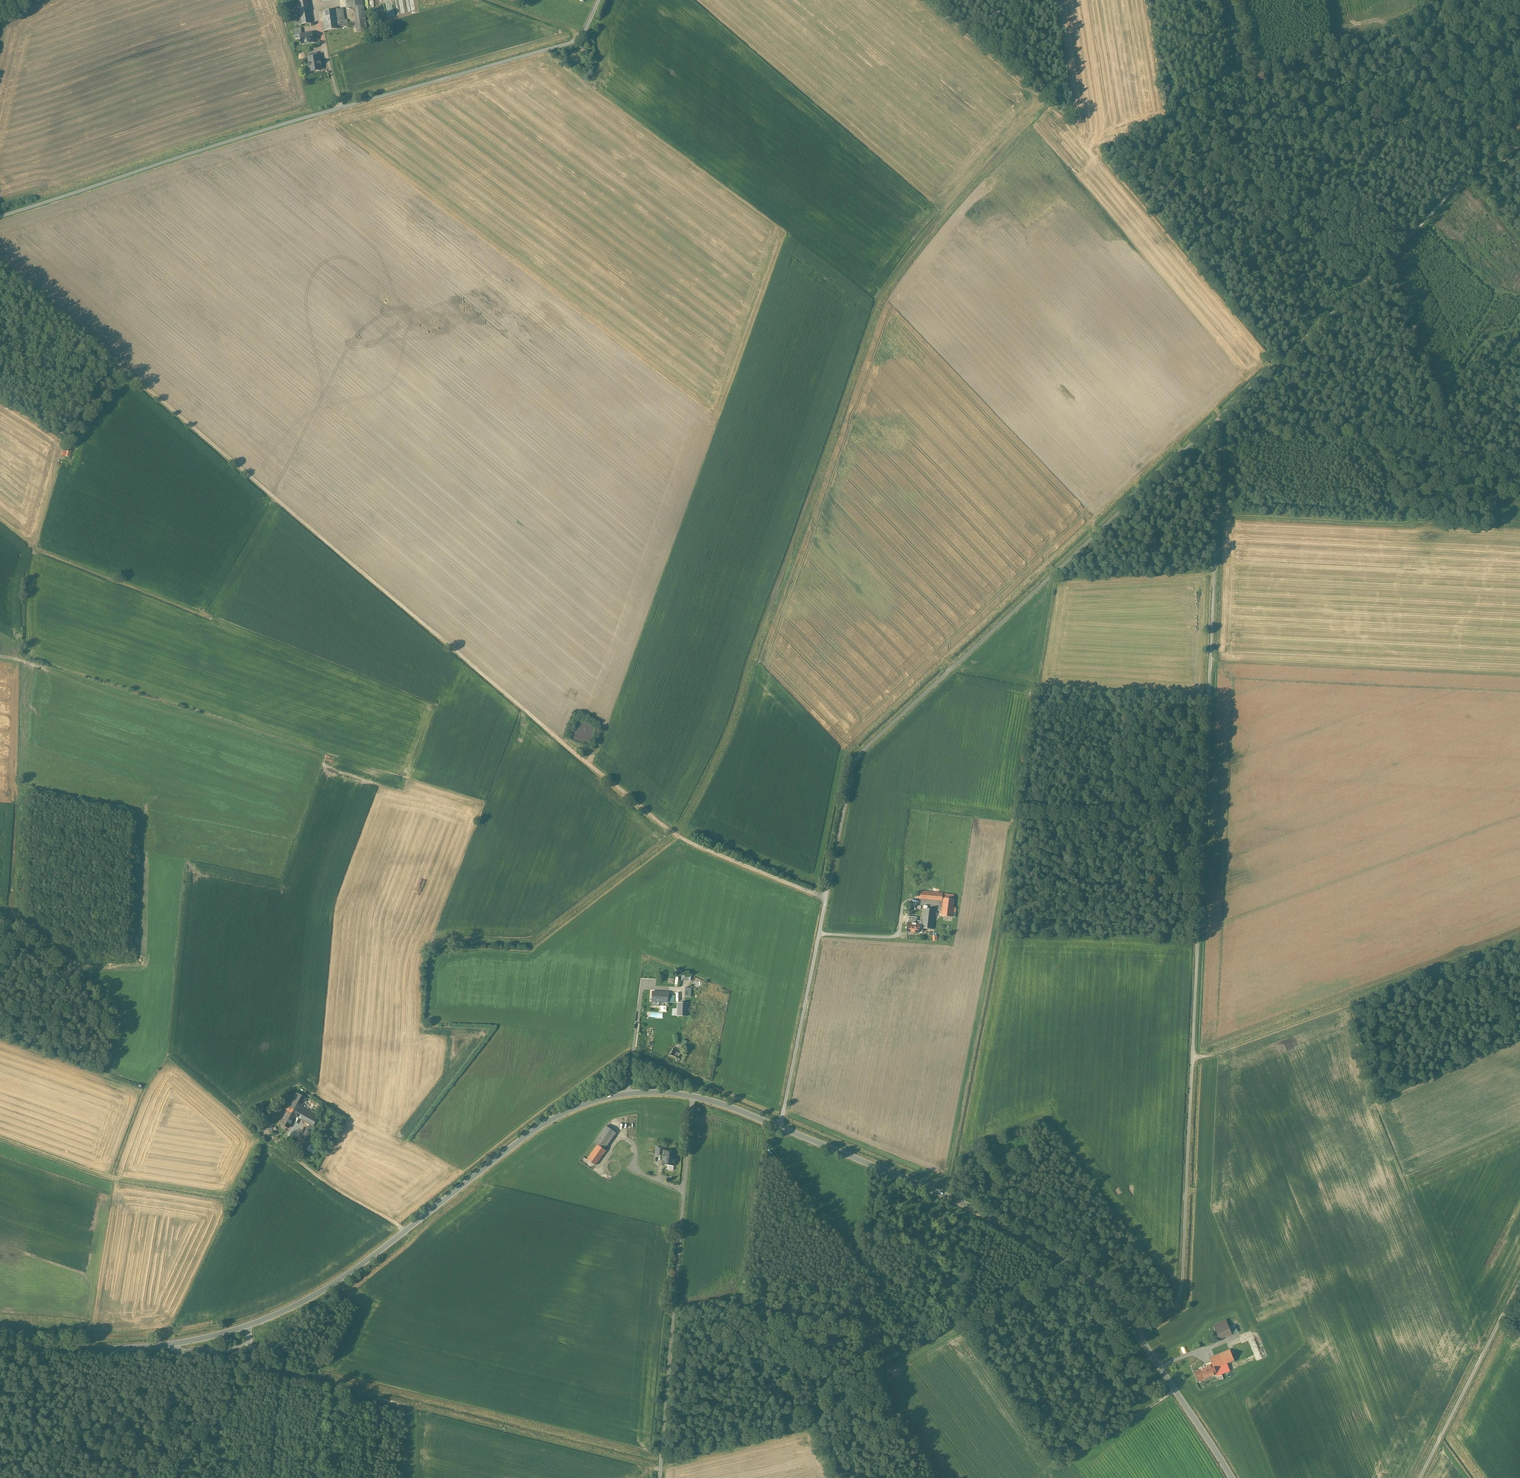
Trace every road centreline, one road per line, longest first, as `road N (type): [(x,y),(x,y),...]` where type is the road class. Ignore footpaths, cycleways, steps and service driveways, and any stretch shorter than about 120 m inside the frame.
road 1 (track): [(0,263),(676,835),(826,898)]
road 2 (track): [(1136,1332),(1173,1304),(1183,1284),(1222,416)]
road 3 (track): [(680,837),(738,715),(885,298),(1051,103)]
road 4 (tertiary): [(693,1096),(611,1096),(552,1119),(333,1283),(249,1325),(124,1348),(0,1346)]
road 5 (tertiary): [(1232,1477),(1136,1332),(1069,1260),(963,1204),(693,1096)]
road 6 (residential): [(0,216),(274,126),(560,46),(579,38),(597,0)]
road 7 (track): [(1222,416),(861,752),(826,898)]
road 8 (track): [(247,1347),(265,1369),(660,1467)]
road 9 (track): [(1222,416),(1460,181),(1503,147),(1519,147)]
road 10 (unclassified): [(659,1477),(693,1096)]
road 11 (track): [(1193,1059),(1519,942)]
road 12 (track): [(0,1139),(112,1178),(226,1197),(266,1132)]
road 13 (track): [(0,519),(33,546),(65,441),(122,369)]
road 14 (track): [(826,898),(779,1127)]
road 15 (track): [(1519,1279),(1419,1477)]
road 16 (track): [(1410,524),(1217,516)]
road 17 (track): [(33,546),(212,618)]
road 18 (track): [(266,1132),(329,1185),(406,1230)]
road 19 (track): [(1175,1390),(1054,1467)]

